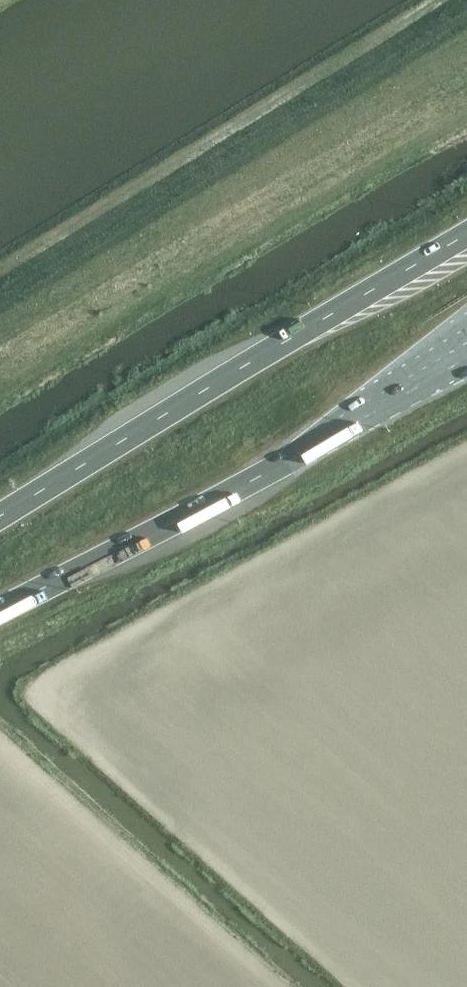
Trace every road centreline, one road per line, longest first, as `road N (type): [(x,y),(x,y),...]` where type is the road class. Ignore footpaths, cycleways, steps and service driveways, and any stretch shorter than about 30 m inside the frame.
road 1 (trunk): [(466,234),(0,516)]
road 2 (trunk): [(0,610),(466,358)]

